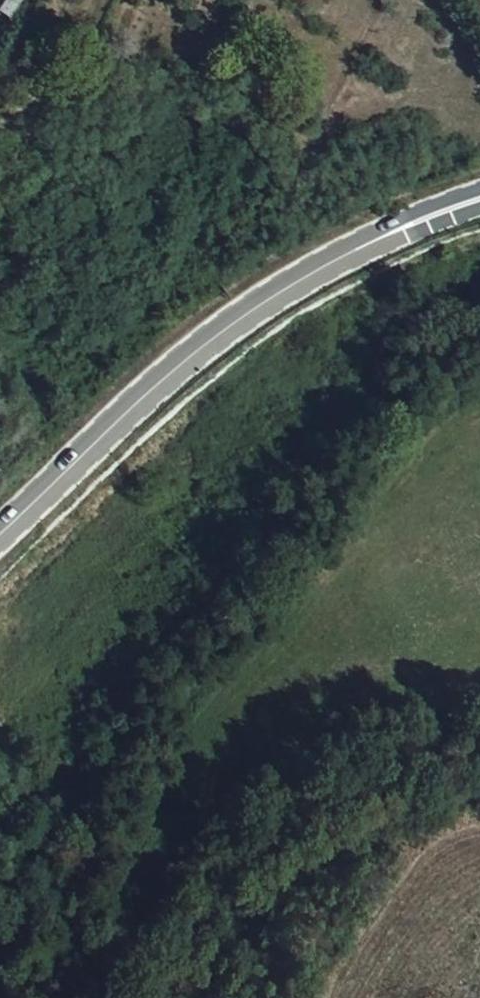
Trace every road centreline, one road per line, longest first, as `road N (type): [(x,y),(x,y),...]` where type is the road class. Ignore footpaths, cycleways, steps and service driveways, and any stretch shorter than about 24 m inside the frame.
road 1 (secondary): [(479,197),(347,252),(247,311),(127,410),(0,532)]

